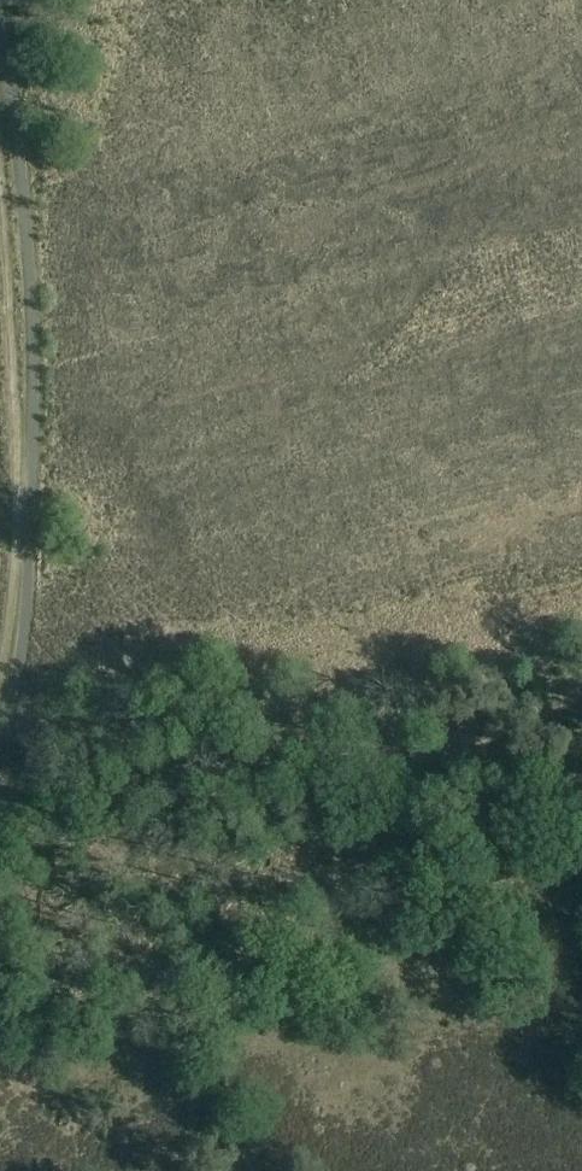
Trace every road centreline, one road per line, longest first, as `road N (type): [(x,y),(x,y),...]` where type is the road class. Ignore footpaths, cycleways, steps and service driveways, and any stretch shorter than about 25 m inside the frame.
road 1 (track): [(0,651),(12,583),(15,419),(0,172)]

